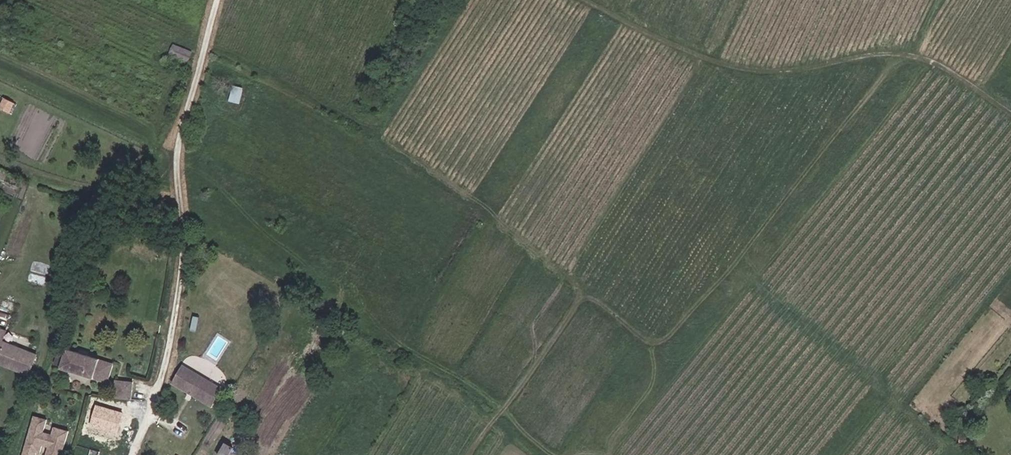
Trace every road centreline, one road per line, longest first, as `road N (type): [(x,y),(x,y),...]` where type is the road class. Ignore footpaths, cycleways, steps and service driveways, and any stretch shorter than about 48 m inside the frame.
road 1 (track): [(133,454),(166,358),(182,232),(168,176),(221,0)]
road 2 (track): [(586,0),(690,52),(763,71),(878,46),(909,52),(1010,111)]
road 3 (track): [(0,159),(62,187),(114,195),(168,176)]
road 4 (track): [(206,58),(357,125)]

